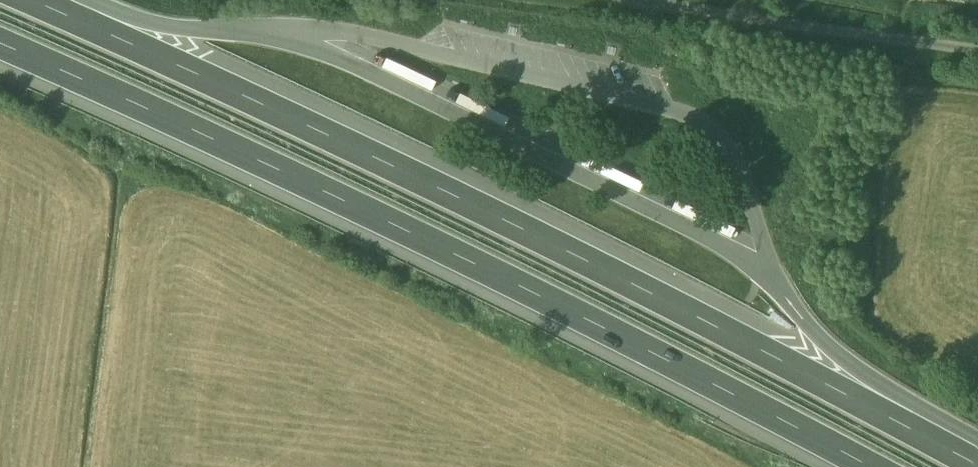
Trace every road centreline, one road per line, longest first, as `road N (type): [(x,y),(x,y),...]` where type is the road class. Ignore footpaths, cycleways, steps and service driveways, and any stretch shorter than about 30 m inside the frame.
road 1 (motorway): [(977,459),(702,308),(297,112),(39,0)]
road 2 (motorway): [(0,36),(678,356),(881,466)]
road 3 (unclassified): [(670,0),(977,43)]
road 4 (motorway): [(977,451),(814,327),(765,264)]
road 5 (motorway): [(243,28),(117,13),(86,0)]

